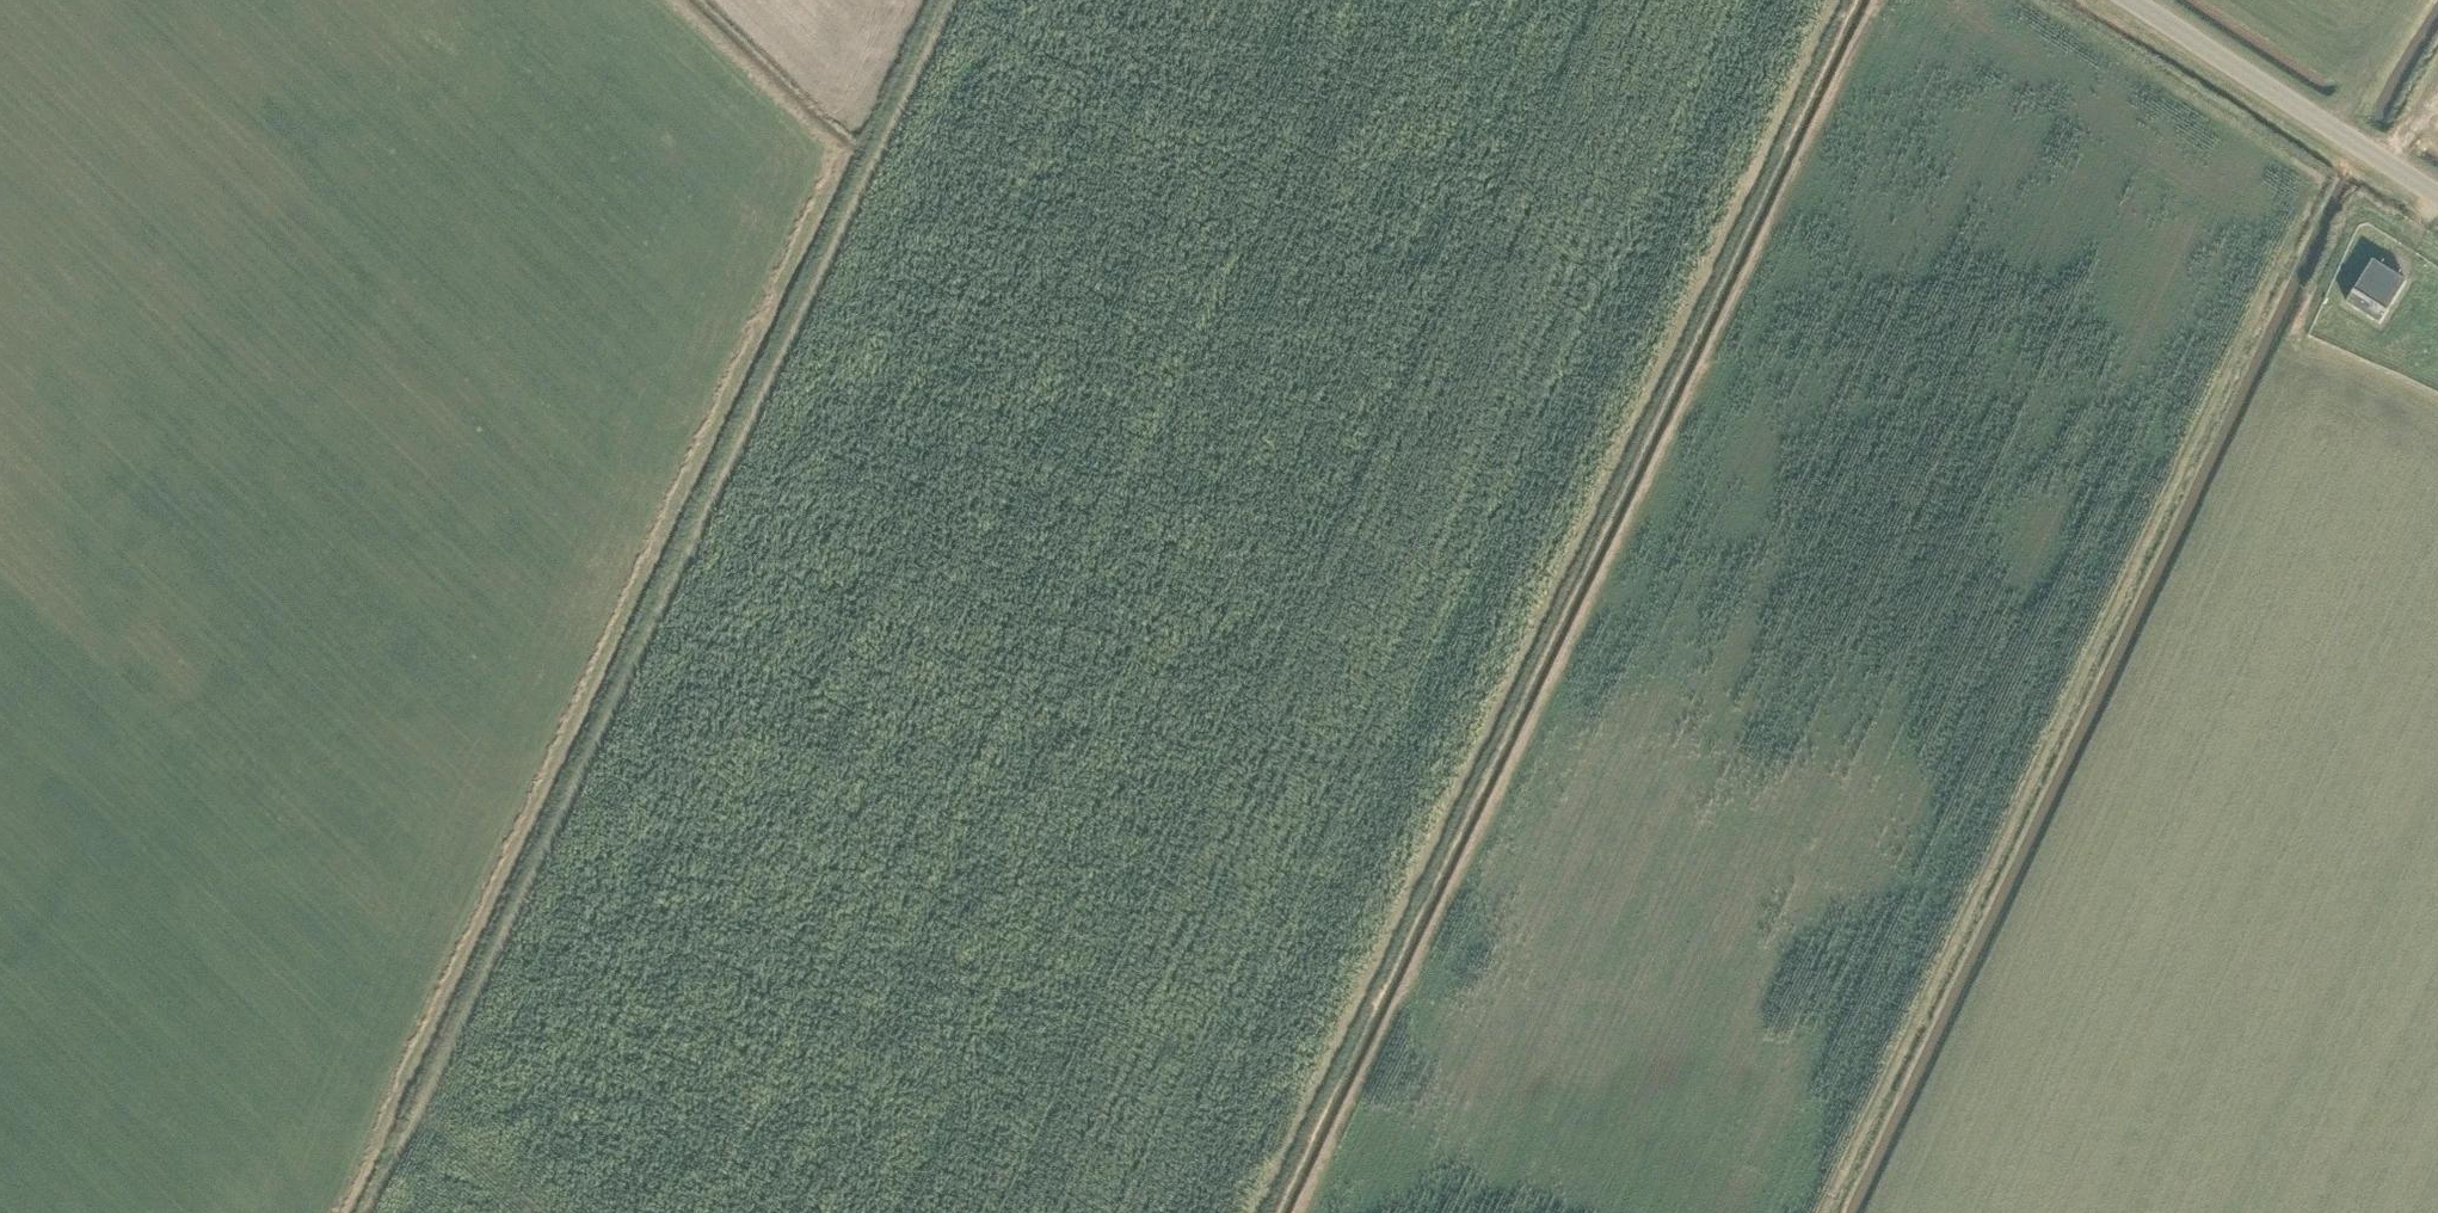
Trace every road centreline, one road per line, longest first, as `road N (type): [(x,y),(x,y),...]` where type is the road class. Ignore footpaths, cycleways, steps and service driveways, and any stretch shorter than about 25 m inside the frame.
road 1 (unclassified): [(2437,194),(2131,0)]

